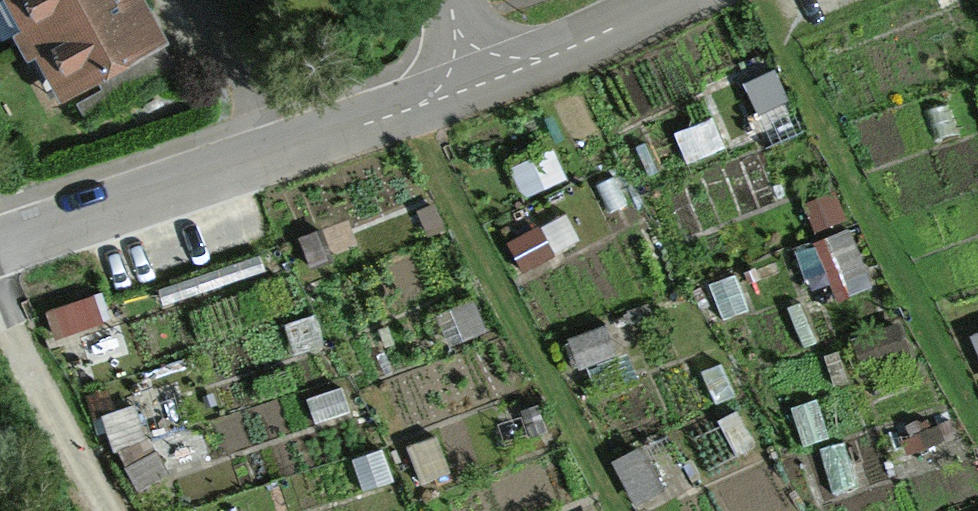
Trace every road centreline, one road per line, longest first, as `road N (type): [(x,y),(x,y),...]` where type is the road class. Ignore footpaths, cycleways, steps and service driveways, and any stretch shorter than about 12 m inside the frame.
road 1 (residential): [(0,224),(467,79)]
road 2 (track): [(624,510),(405,102)]
road 3 (track): [(977,406),(759,0)]
road 4 (track): [(111,510),(0,309)]
road 5 (residential): [(467,79),(657,0)]

